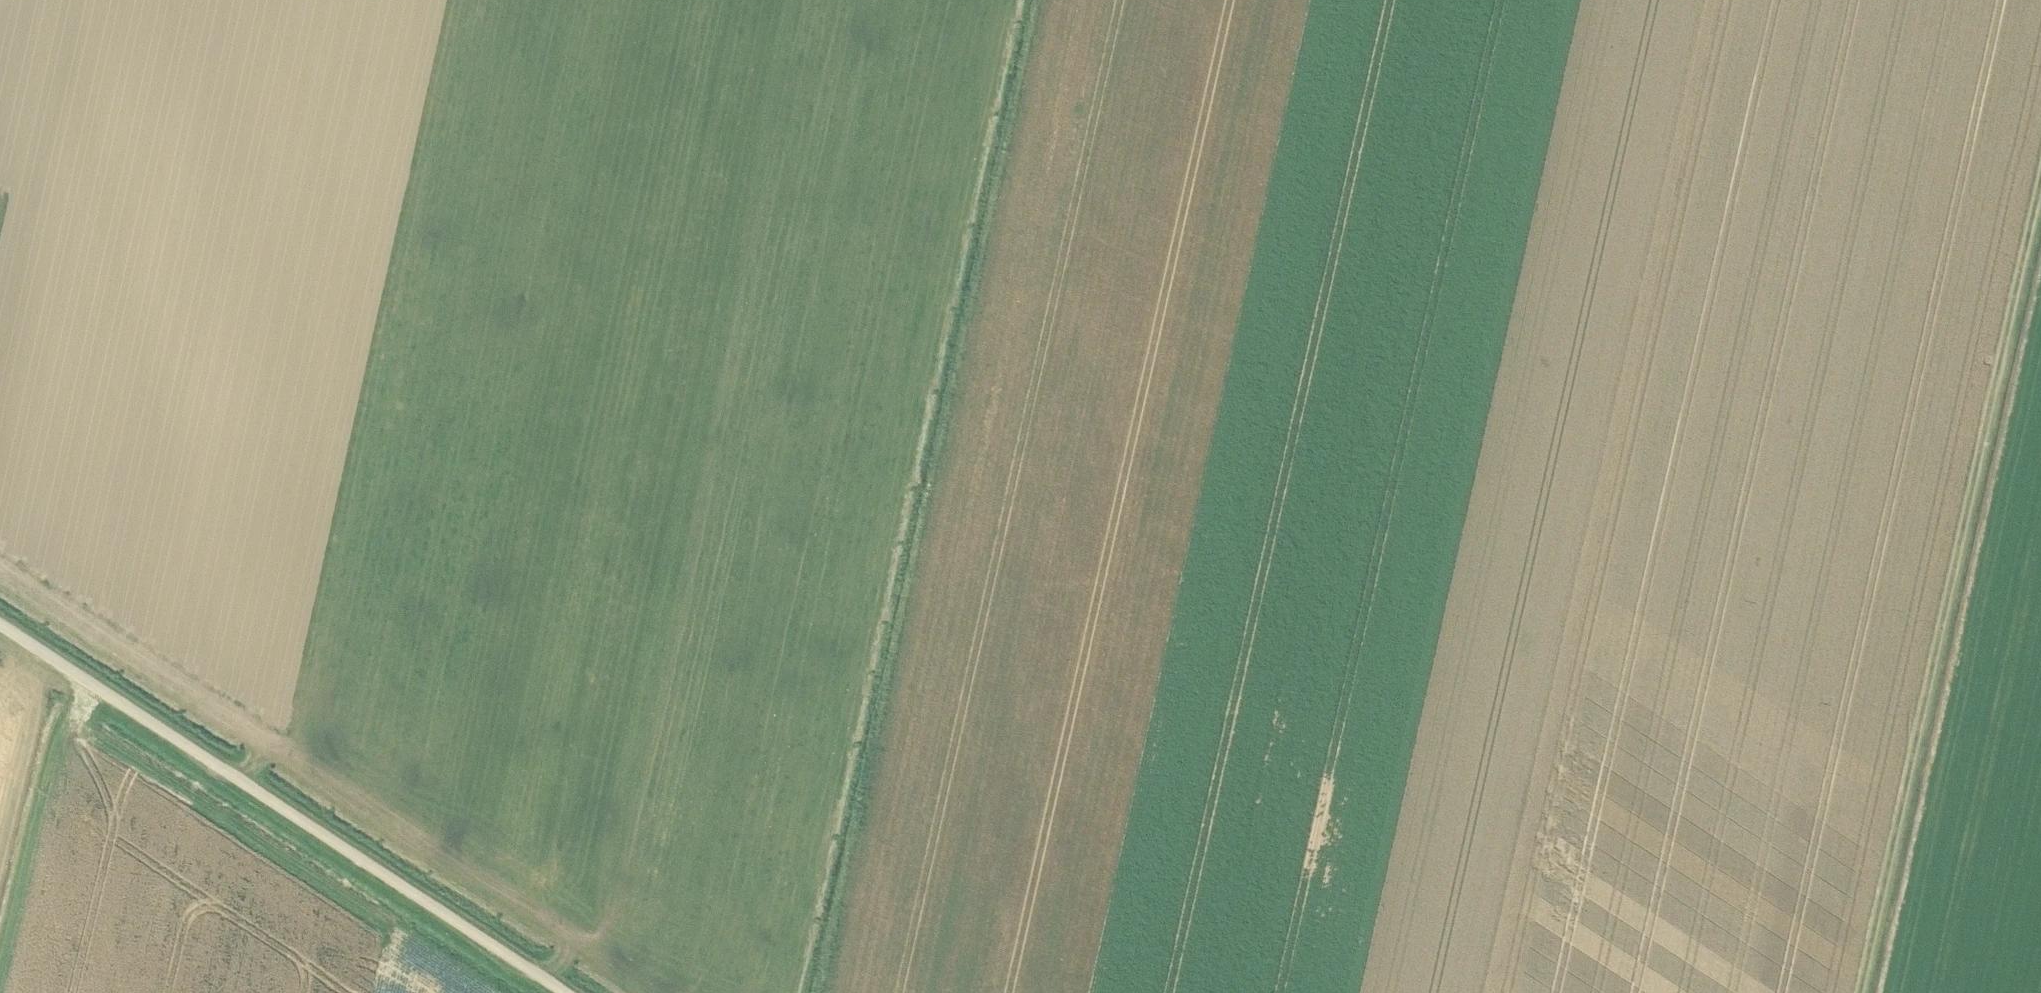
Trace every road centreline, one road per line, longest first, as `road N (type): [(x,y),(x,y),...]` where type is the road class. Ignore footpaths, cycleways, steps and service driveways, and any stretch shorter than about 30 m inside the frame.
road 1 (unclassified): [(549,992),(0,632)]

